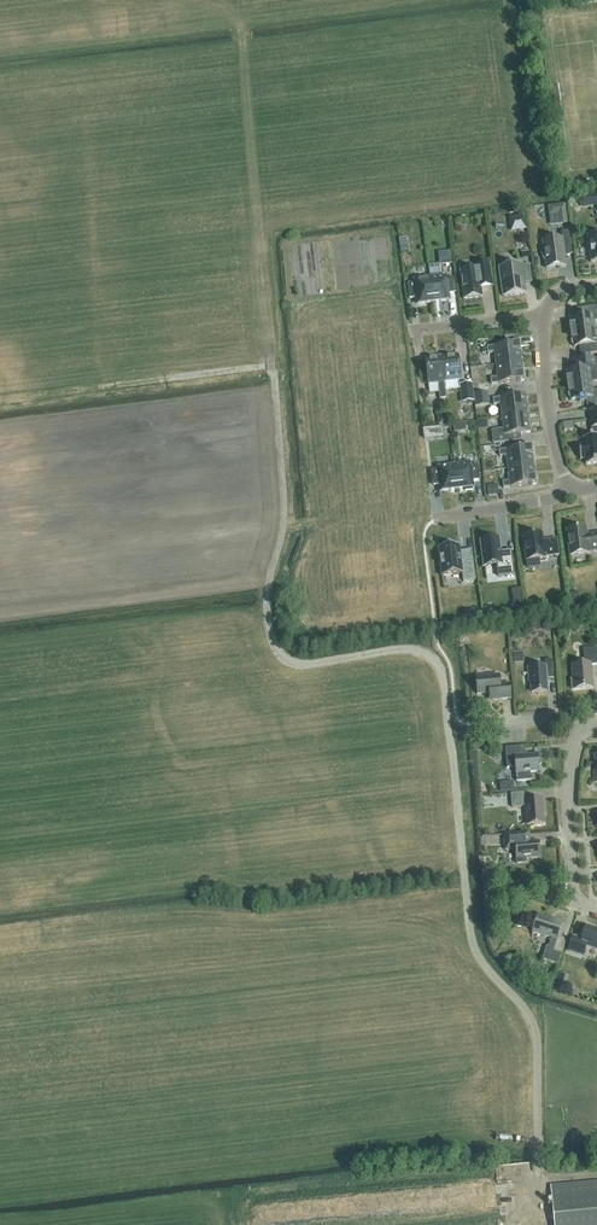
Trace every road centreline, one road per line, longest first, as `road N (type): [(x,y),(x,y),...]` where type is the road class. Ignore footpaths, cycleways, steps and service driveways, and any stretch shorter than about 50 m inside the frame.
road 1 (track): [(540,1178),(535,1028),(473,944),(438,663),(410,649),(310,666),(289,662),(276,648),(267,619),(283,509),(274,366),(0,403)]
road 2 (residential): [(596,907),(576,896),(569,854),(567,789),(582,733)]
road 3 (residential): [(547,316),(545,366),(567,493)]
road 4 (residential): [(547,316),(416,330)]
road 5 (residential): [(447,516),(567,493)]

